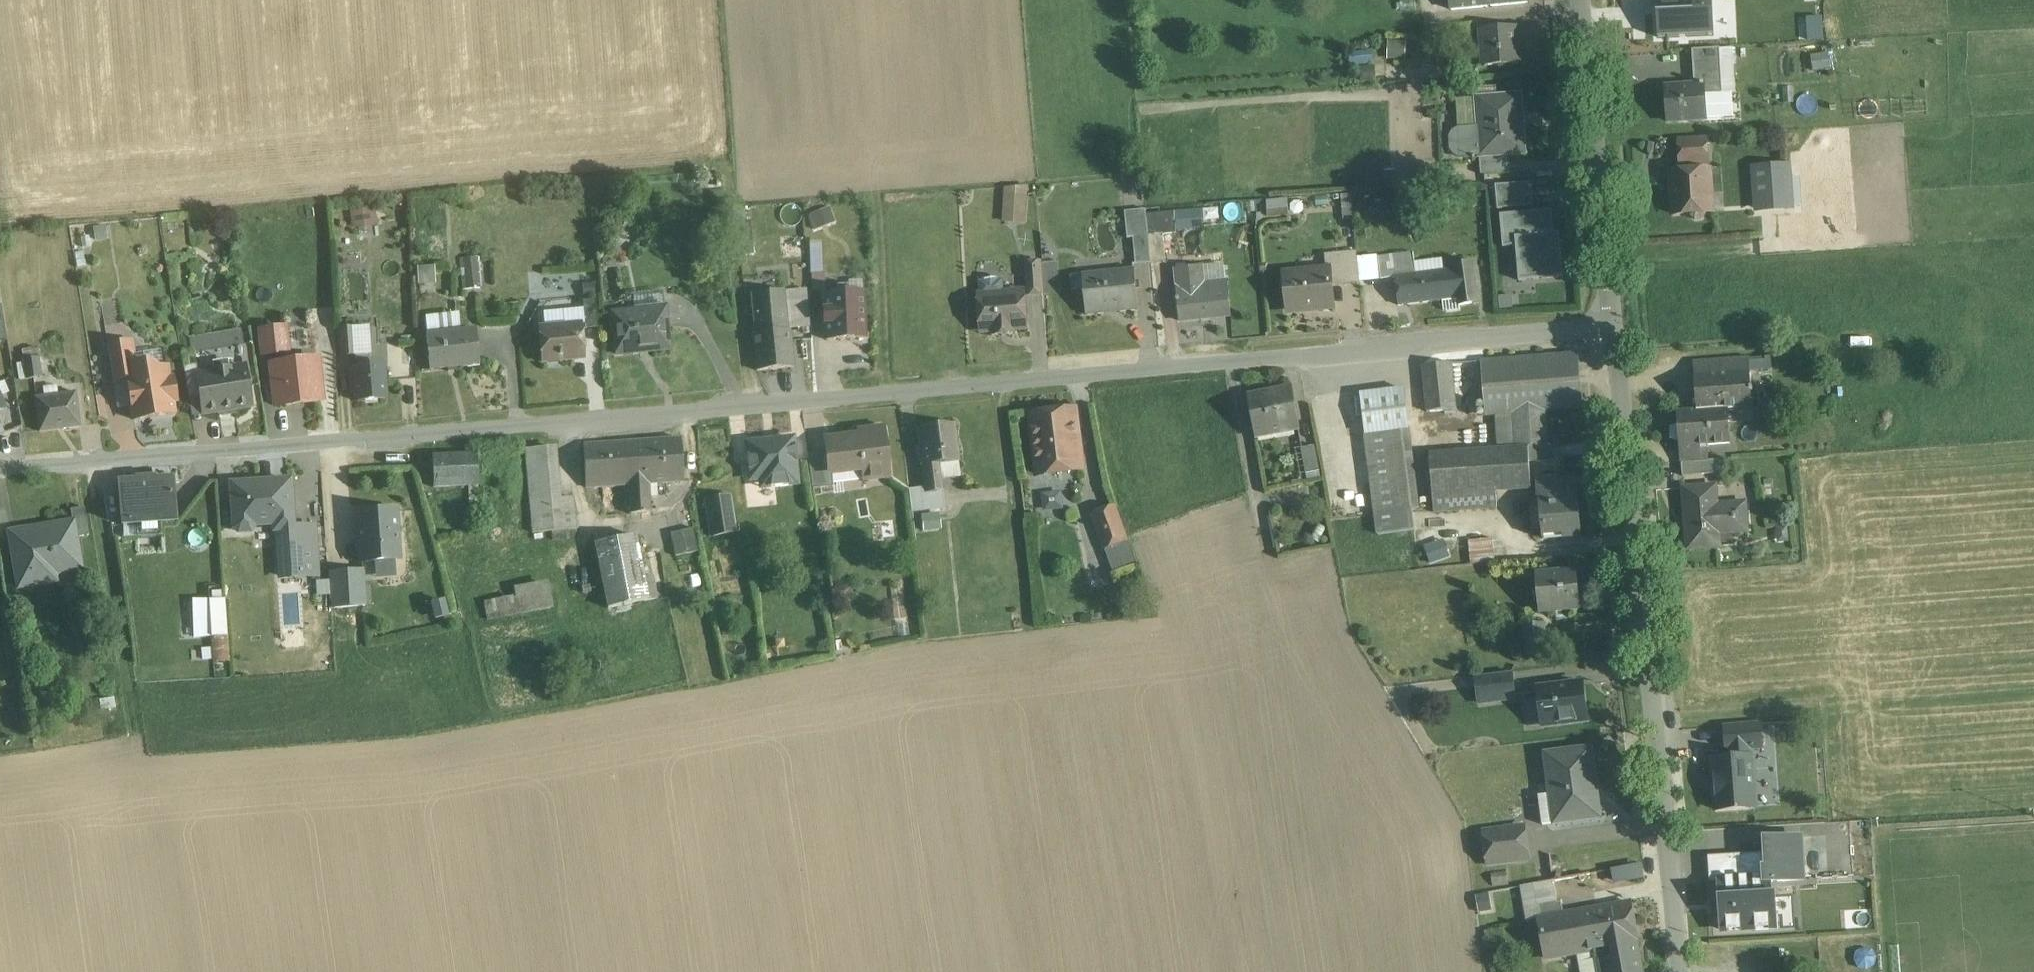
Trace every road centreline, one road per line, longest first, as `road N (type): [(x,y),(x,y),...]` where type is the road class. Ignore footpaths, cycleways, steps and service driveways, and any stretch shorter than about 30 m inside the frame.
road 1 (residential): [(1614,328),(0,468)]
road 2 (residential): [(1614,328),(1678,971)]
road 3 (residential): [(1582,0),(1614,328)]

